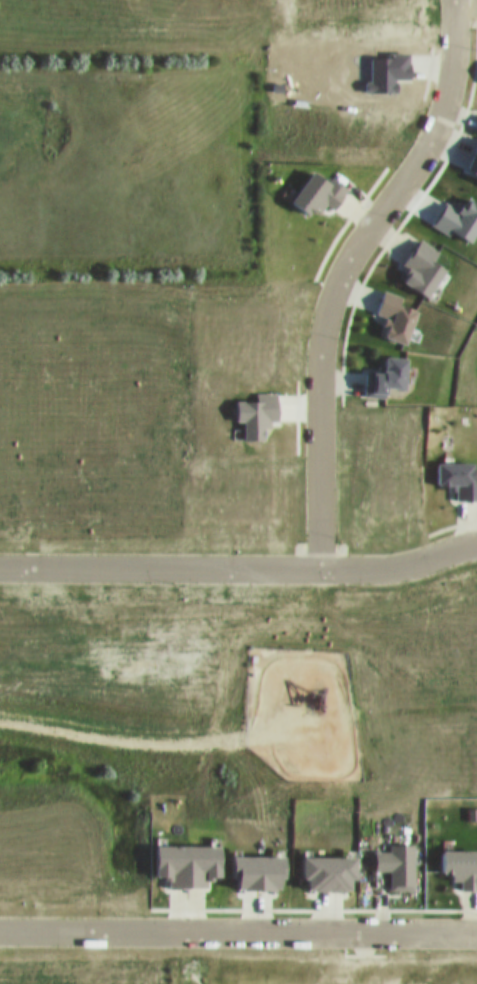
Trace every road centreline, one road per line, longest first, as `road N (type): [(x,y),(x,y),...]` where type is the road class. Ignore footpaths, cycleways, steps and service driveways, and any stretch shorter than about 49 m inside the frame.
road 1 (residential): [(453,0),(449,95),(408,181),(354,245),(324,323),(316,573)]
road 2 (residential): [(0,570),(374,573),(476,544)]
road 3 (residential): [(476,934),(0,924)]

